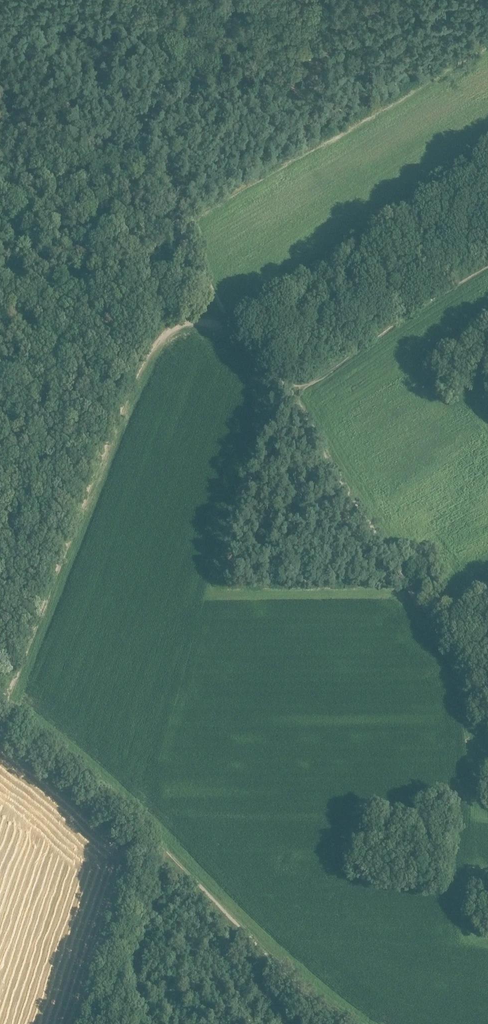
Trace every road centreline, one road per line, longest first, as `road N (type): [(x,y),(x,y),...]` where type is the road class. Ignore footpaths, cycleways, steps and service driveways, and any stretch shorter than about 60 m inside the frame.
road 1 (track): [(115,0),(124,27),(167,89),(194,100),(254,93),(424,9),(487,6)]
road 2 (track): [(487,690),(344,485),(289,386),(233,325)]

